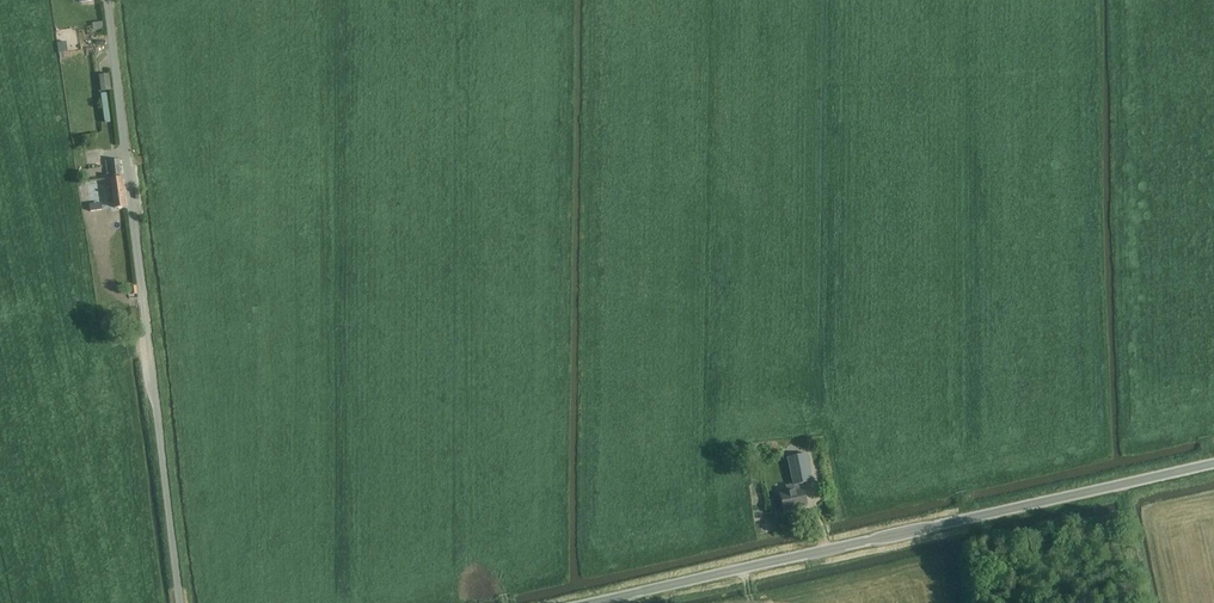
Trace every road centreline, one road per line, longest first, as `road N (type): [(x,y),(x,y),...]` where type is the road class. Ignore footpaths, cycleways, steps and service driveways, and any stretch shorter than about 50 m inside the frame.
road 1 (unclassified): [(577,602),(1213,464)]
road 2 (unclassified): [(177,602),(106,0)]

